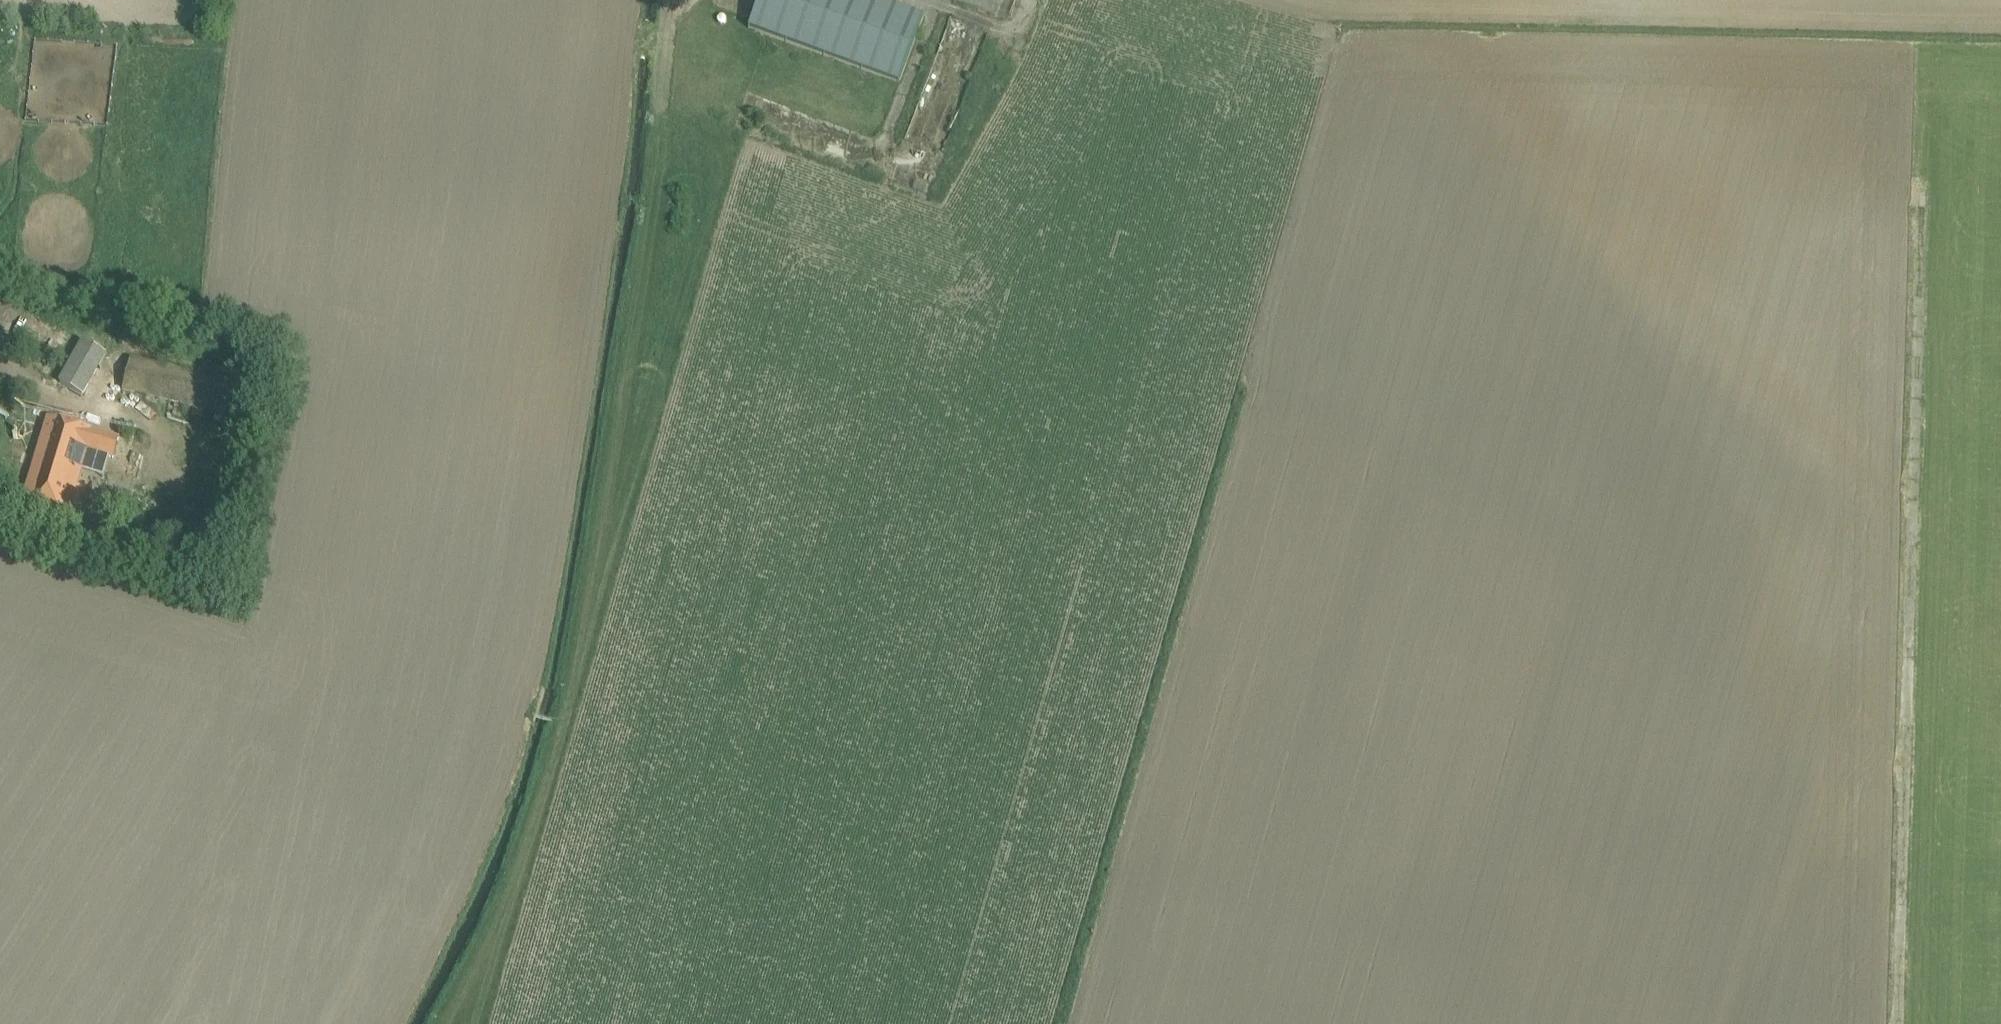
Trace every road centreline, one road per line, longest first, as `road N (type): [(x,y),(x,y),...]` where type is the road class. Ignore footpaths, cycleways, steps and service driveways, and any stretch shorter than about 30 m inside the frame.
road 1 (track): [(1902,1023),(1924,226)]

